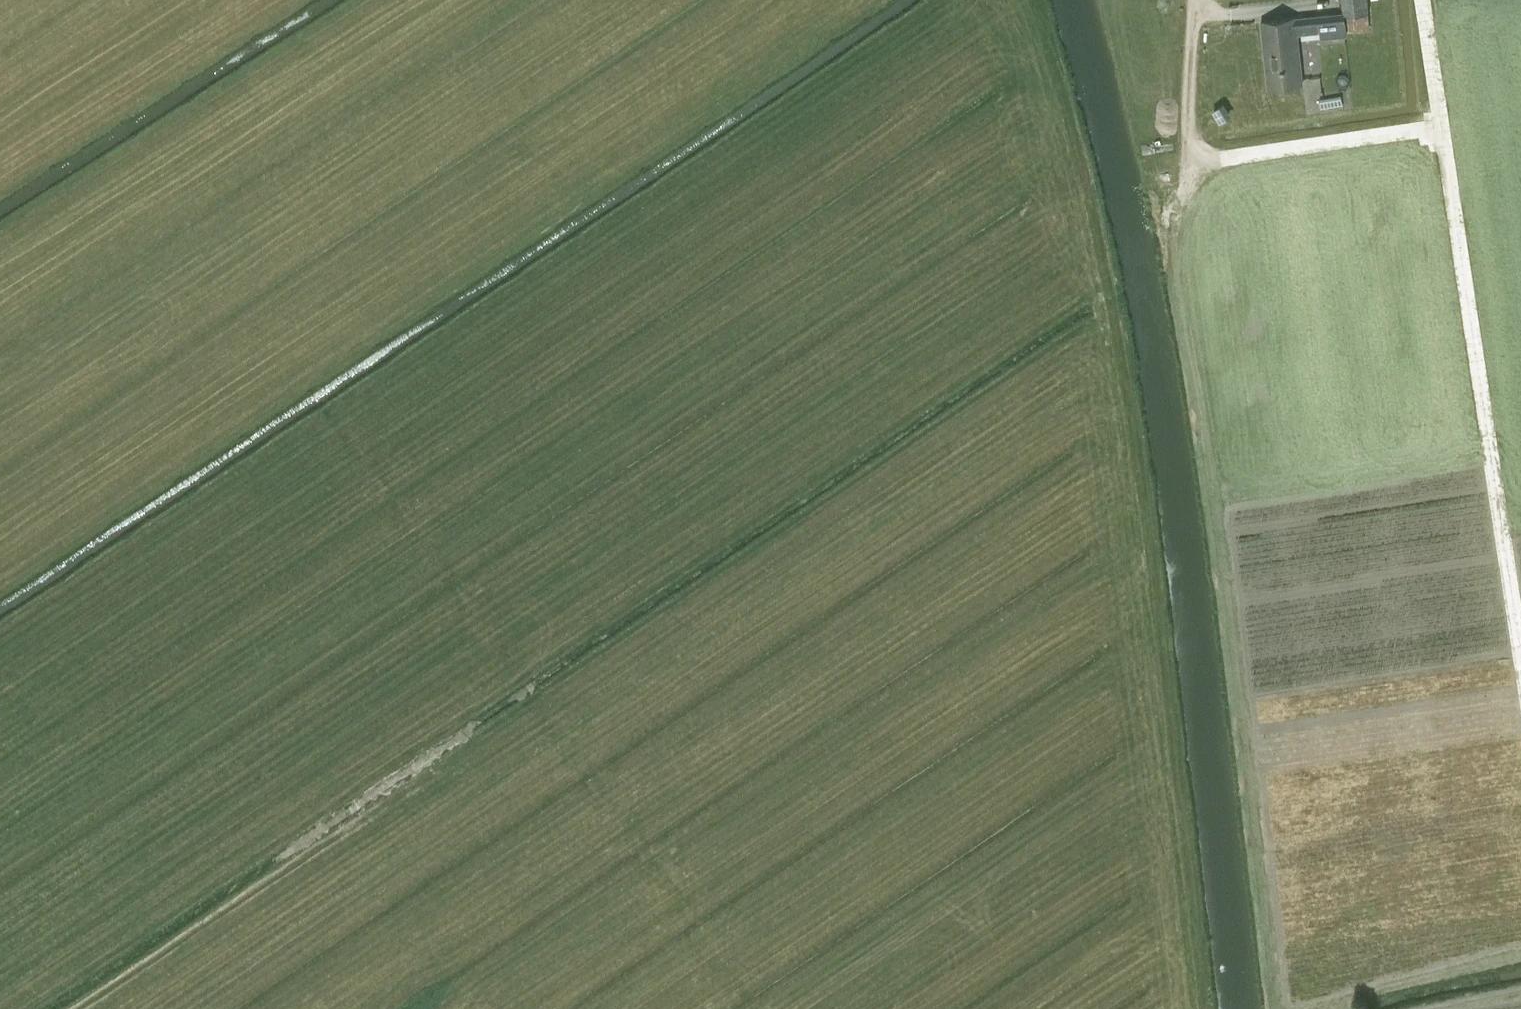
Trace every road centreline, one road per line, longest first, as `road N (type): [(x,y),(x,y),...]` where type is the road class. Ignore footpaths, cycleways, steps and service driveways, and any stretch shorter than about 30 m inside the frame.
road 1 (track): [(1196,15),(1187,129),(1193,164)]

